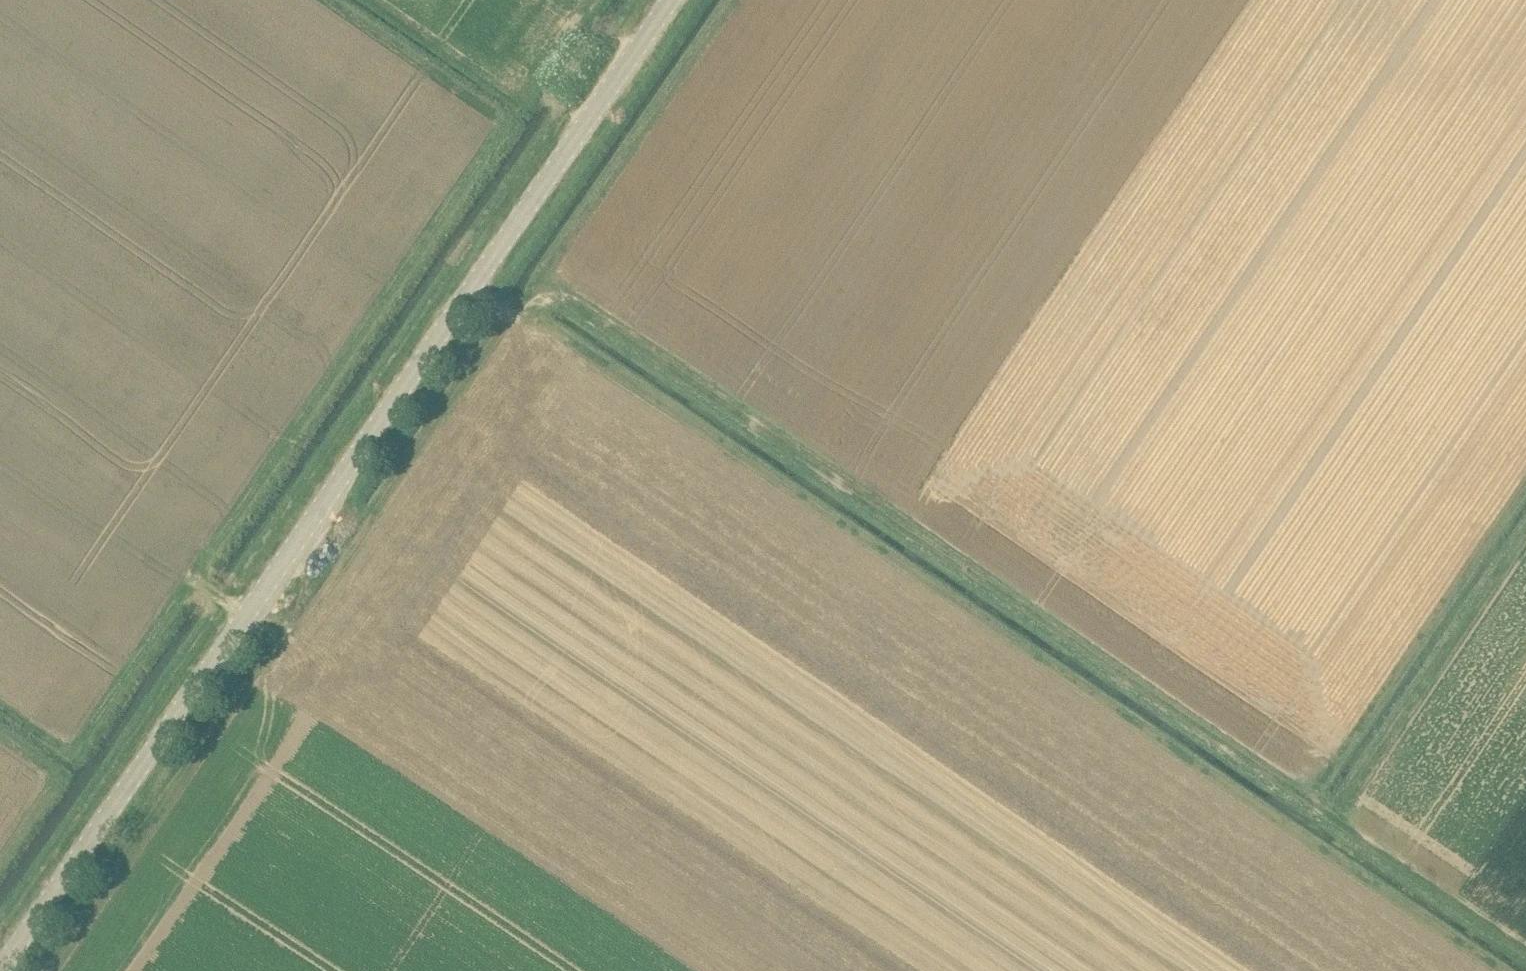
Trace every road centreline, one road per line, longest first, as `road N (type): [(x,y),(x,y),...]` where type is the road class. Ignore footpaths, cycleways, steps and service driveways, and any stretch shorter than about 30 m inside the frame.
road 1 (unclassified): [(1,970),(679,0)]

